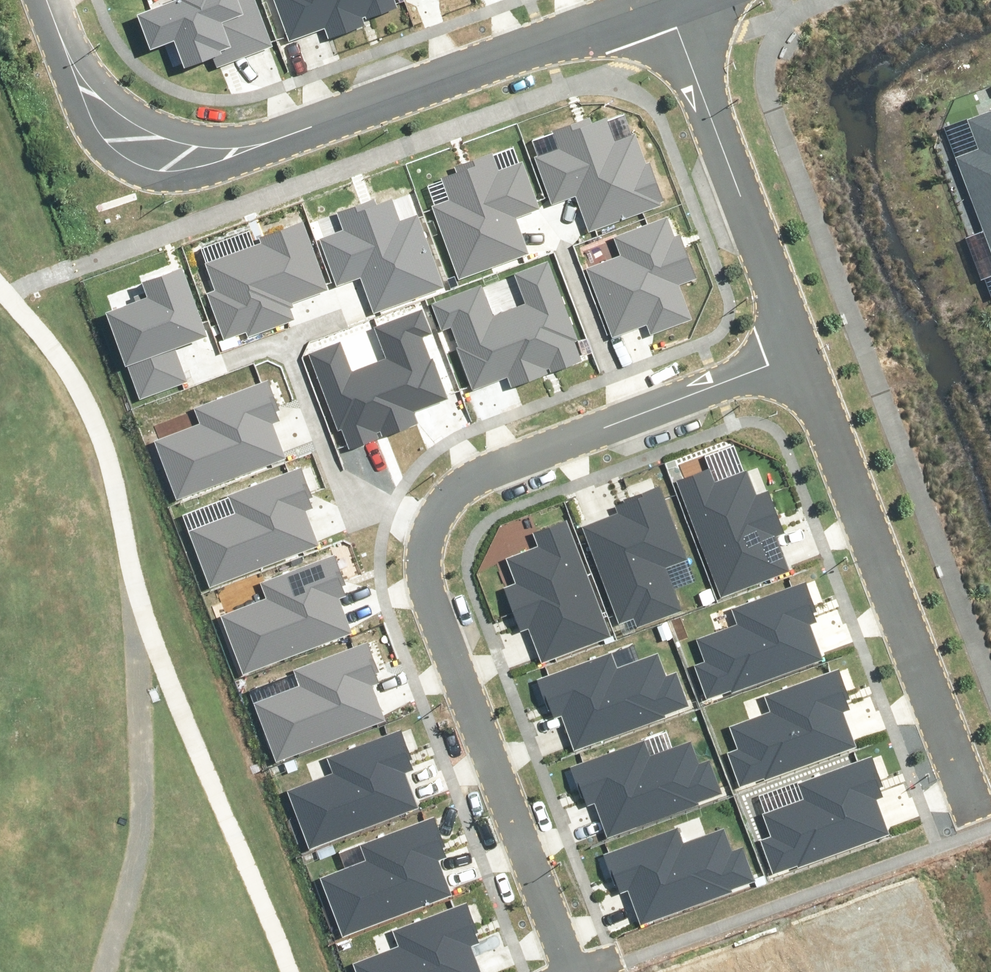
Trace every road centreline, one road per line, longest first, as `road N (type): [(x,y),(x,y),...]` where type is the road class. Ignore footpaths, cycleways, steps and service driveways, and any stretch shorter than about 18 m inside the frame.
road 1 (residential): [(571,971),(424,587),(431,523),(448,496),(514,460),(797,357)]
road 2 (residential): [(46,0),(97,112),(138,138),(216,152),(258,144),(656,0)]
road 3 (residential): [(990,864),(797,357)]
road 4 (residential): [(797,357),(670,0)]

